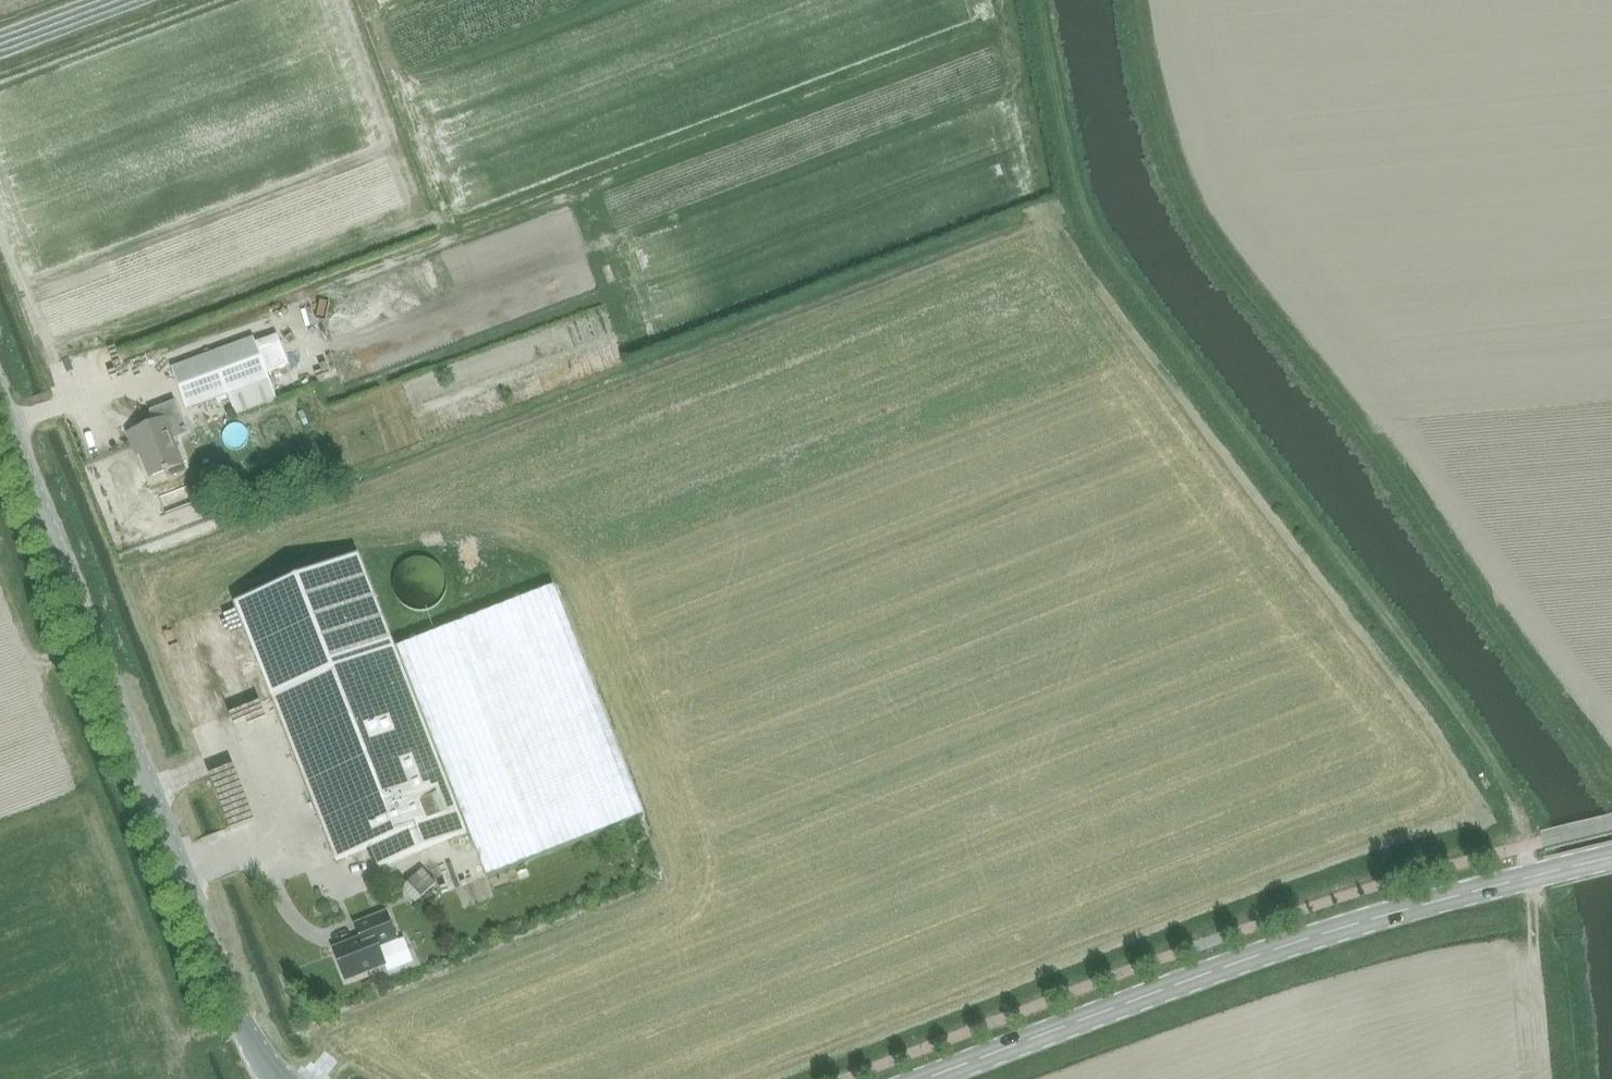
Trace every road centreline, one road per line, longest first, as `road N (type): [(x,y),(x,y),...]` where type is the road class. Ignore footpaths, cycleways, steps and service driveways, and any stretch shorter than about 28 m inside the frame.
road 1 (unclassified): [(275,1073),(238,1015),(0,390)]
road 2 (tertiary): [(932,1078),(1271,953),(1611,858)]

